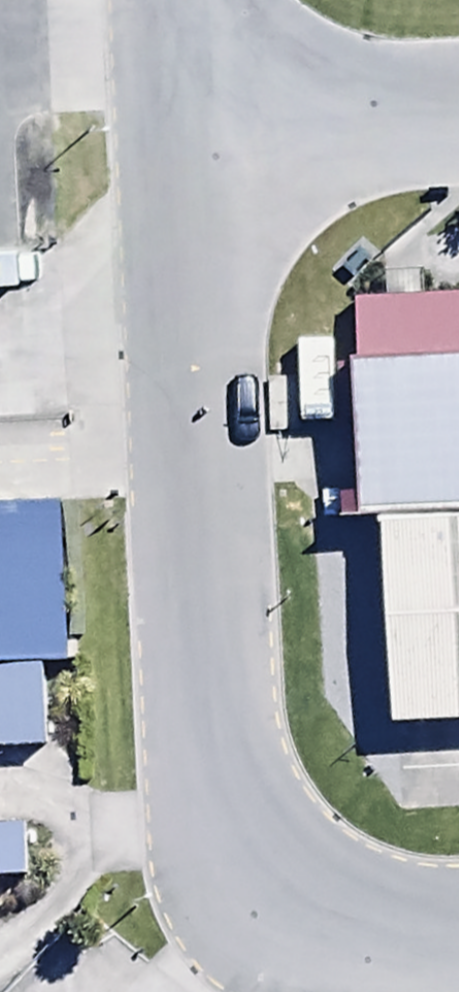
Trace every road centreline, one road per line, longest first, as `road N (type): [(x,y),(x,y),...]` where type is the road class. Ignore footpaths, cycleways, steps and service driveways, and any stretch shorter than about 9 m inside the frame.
road 1 (unclassified): [(170,140),(205,836),(265,901),(386,942),(458,940)]
road 2 (unclassified): [(458,124),(170,140)]
road 3 (unclassified): [(162,0),(170,140)]

